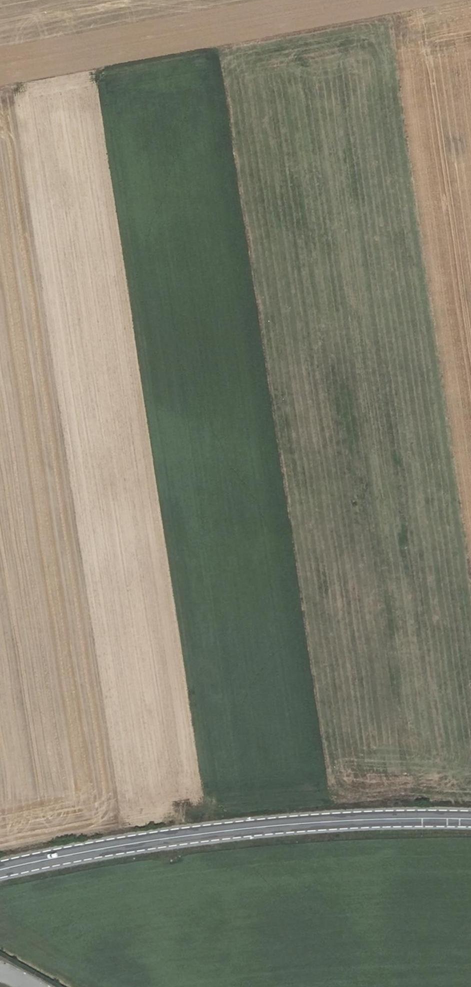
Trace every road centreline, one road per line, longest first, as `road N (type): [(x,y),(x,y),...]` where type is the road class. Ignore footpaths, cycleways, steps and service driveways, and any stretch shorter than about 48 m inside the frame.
road 1 (secondary): [(470,820),(201,833),(0,869)]

